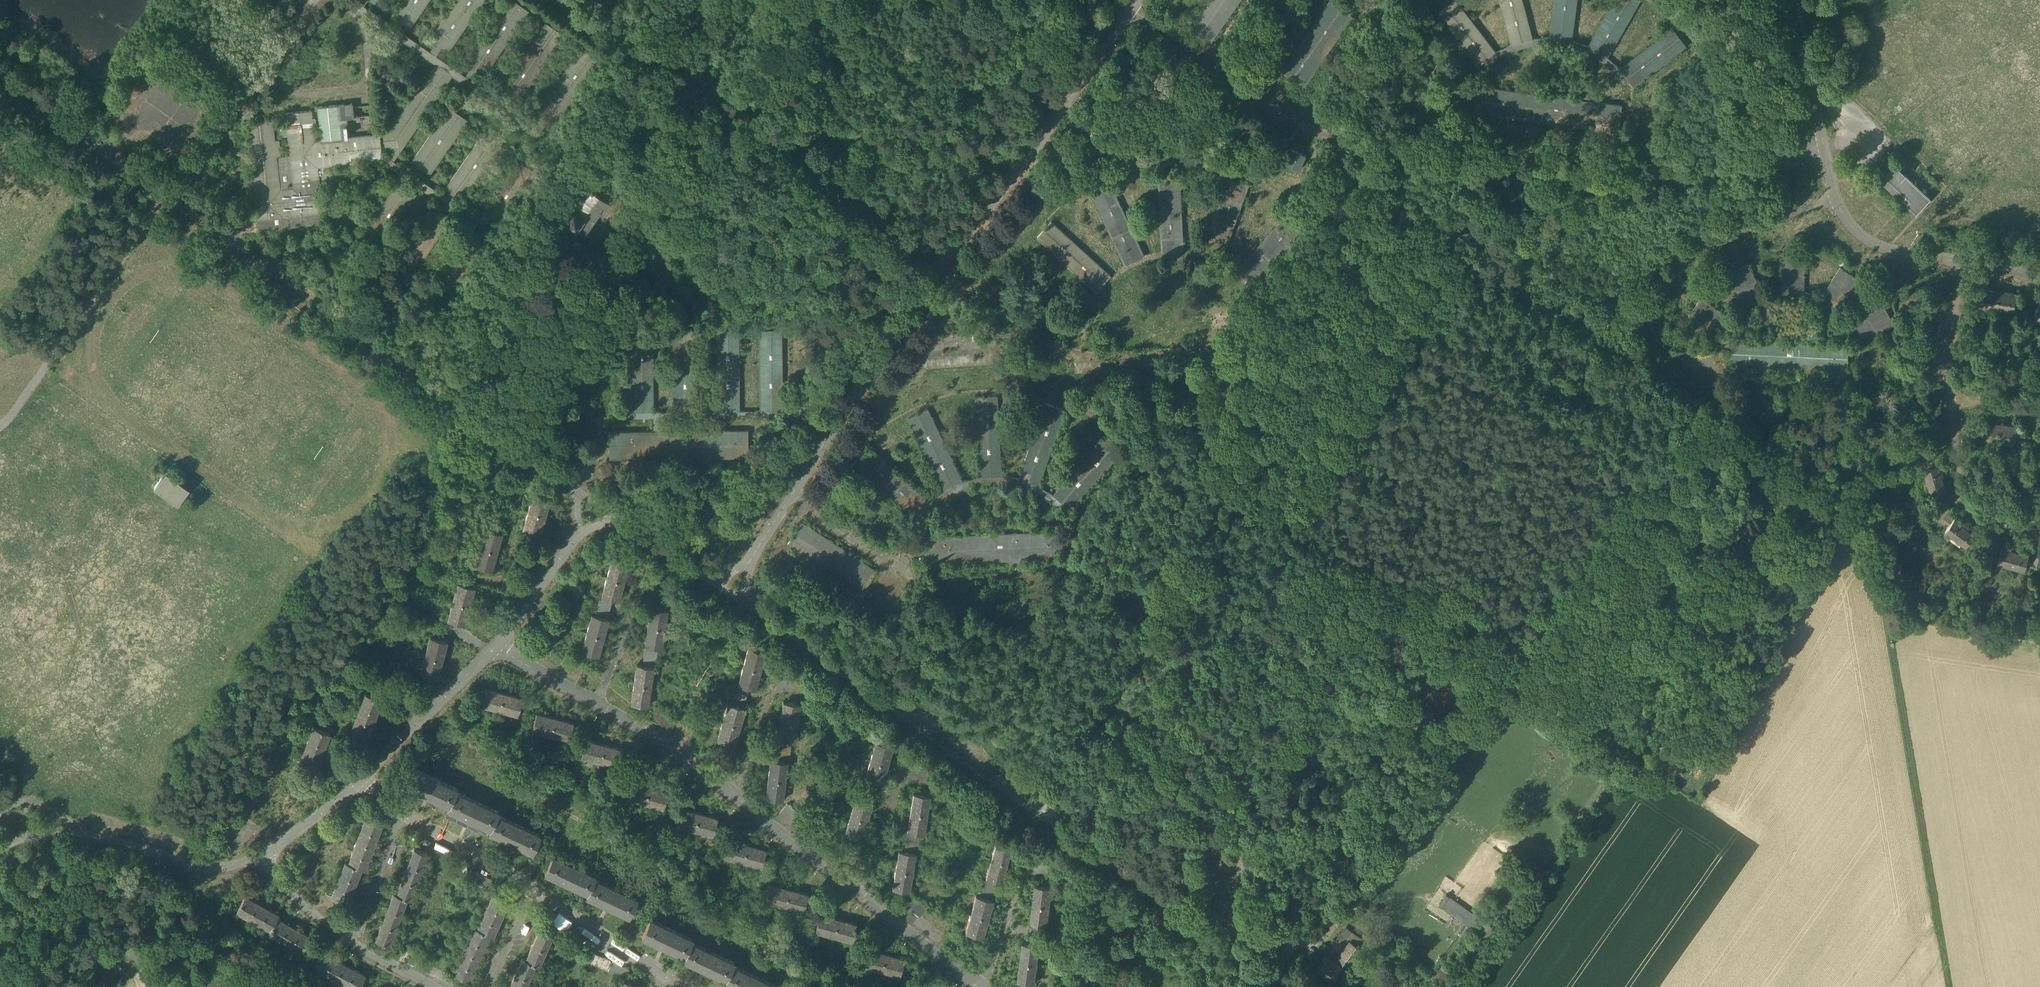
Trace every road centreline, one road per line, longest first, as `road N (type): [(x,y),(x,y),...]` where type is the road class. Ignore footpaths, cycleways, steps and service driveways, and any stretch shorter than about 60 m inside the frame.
road 1 (track): [(1839,519),(1875,545),(1950,986)]
road 2 (track): [(509,439),(594,247),(736,95)]
road 3 (track): [(1839,519),(1695,805)]
road 4 (residential): [(1280,986),(1089,849)]

